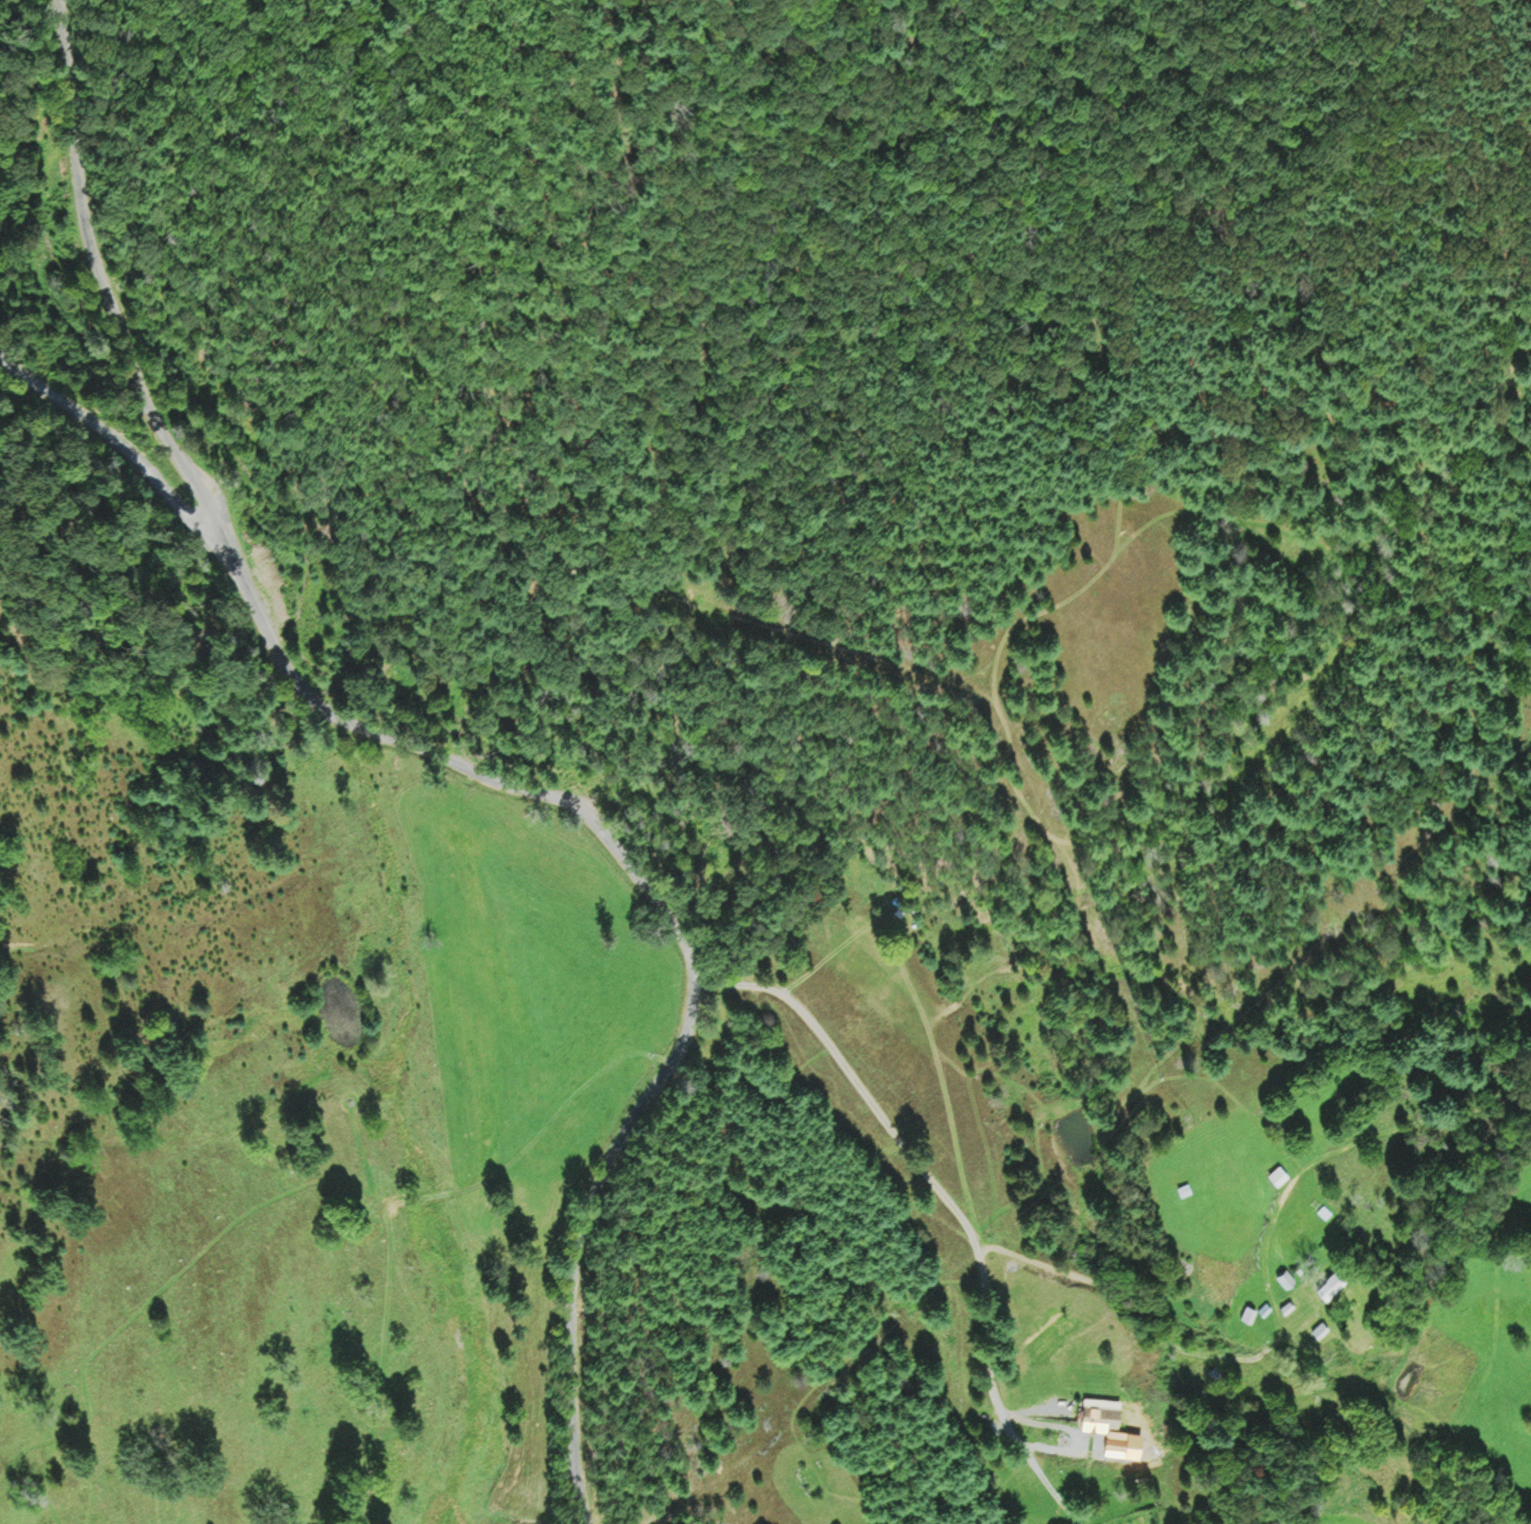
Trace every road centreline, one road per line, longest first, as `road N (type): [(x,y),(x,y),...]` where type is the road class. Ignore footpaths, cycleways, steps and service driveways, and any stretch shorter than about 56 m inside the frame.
road 1 (tertiary): [(61,0),(82,190),(138,401),(183,464),(274,642),(331,716),(585,816),(681,931),(698,983),(685,1039),(627,1126),(580,1227),(572,1285),(574,1459),(591,1523)]
road 2 (residential): [(0,357),(211,524)]

